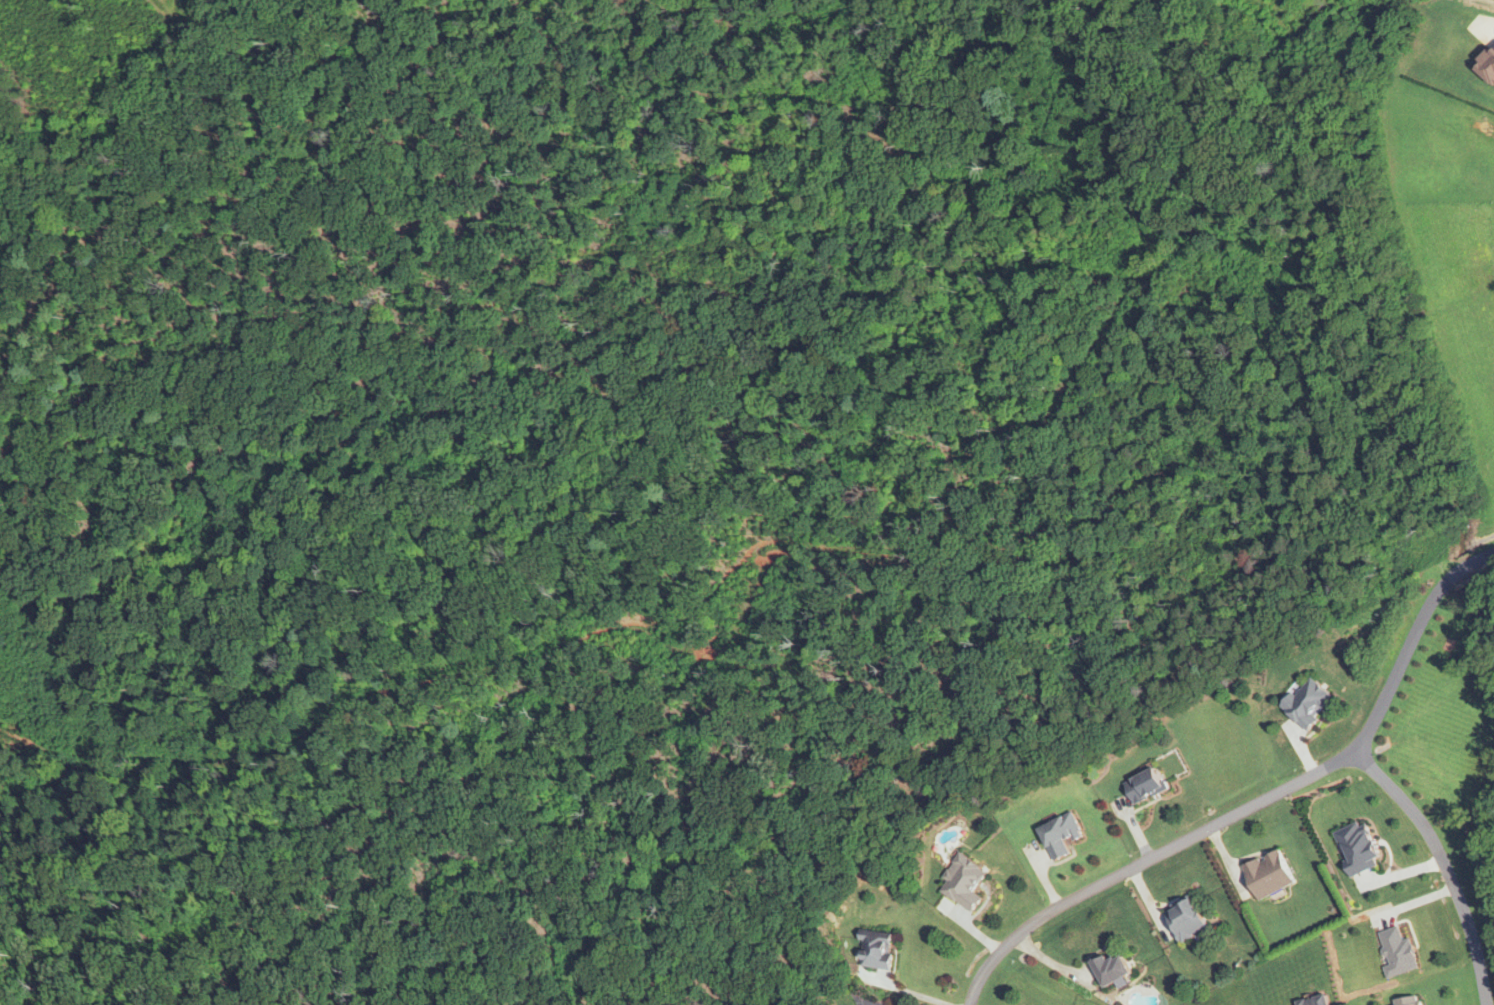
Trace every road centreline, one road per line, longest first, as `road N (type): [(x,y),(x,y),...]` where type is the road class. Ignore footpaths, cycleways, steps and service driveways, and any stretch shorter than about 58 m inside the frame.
road 1 (residential): [(970,1004),(994,957),(1049,912),(1344,758),(1381,707),(1441,586),(1493,553)]
road 2 (residential): [(1486,1004),(1469,926),(1431,837),(1353,750)]

